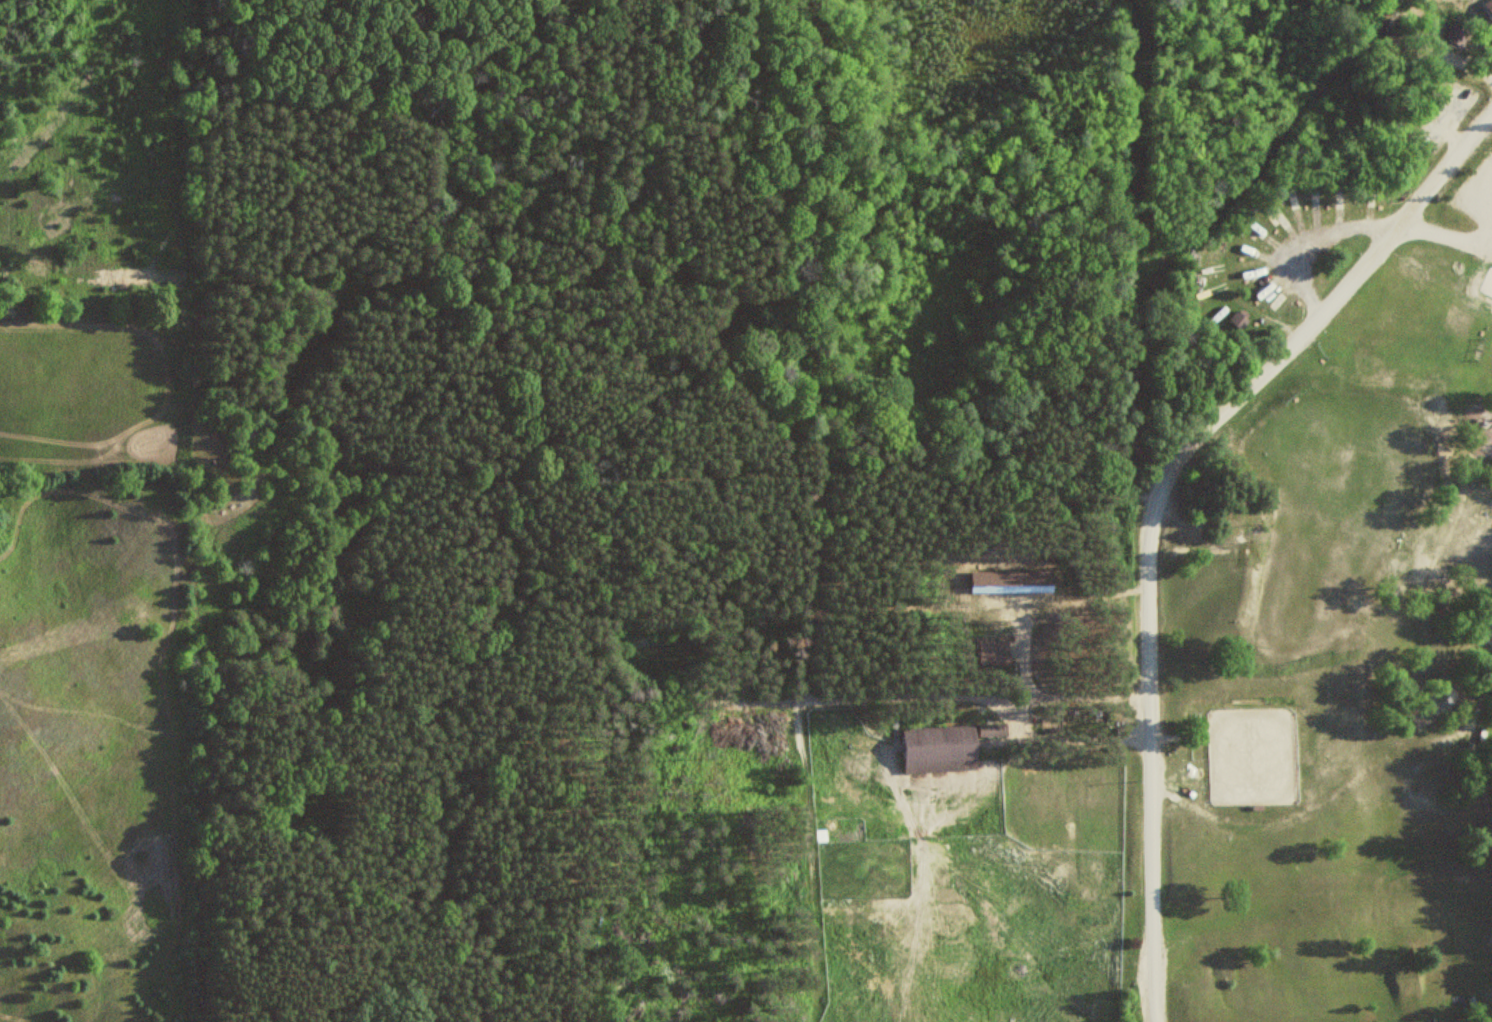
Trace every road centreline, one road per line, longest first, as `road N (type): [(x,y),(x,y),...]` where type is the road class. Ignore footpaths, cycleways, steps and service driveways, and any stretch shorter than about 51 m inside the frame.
road 1 (residential): [(1156,1021),(1148,538),(1162,477),(1309,327),(1491,110)]

